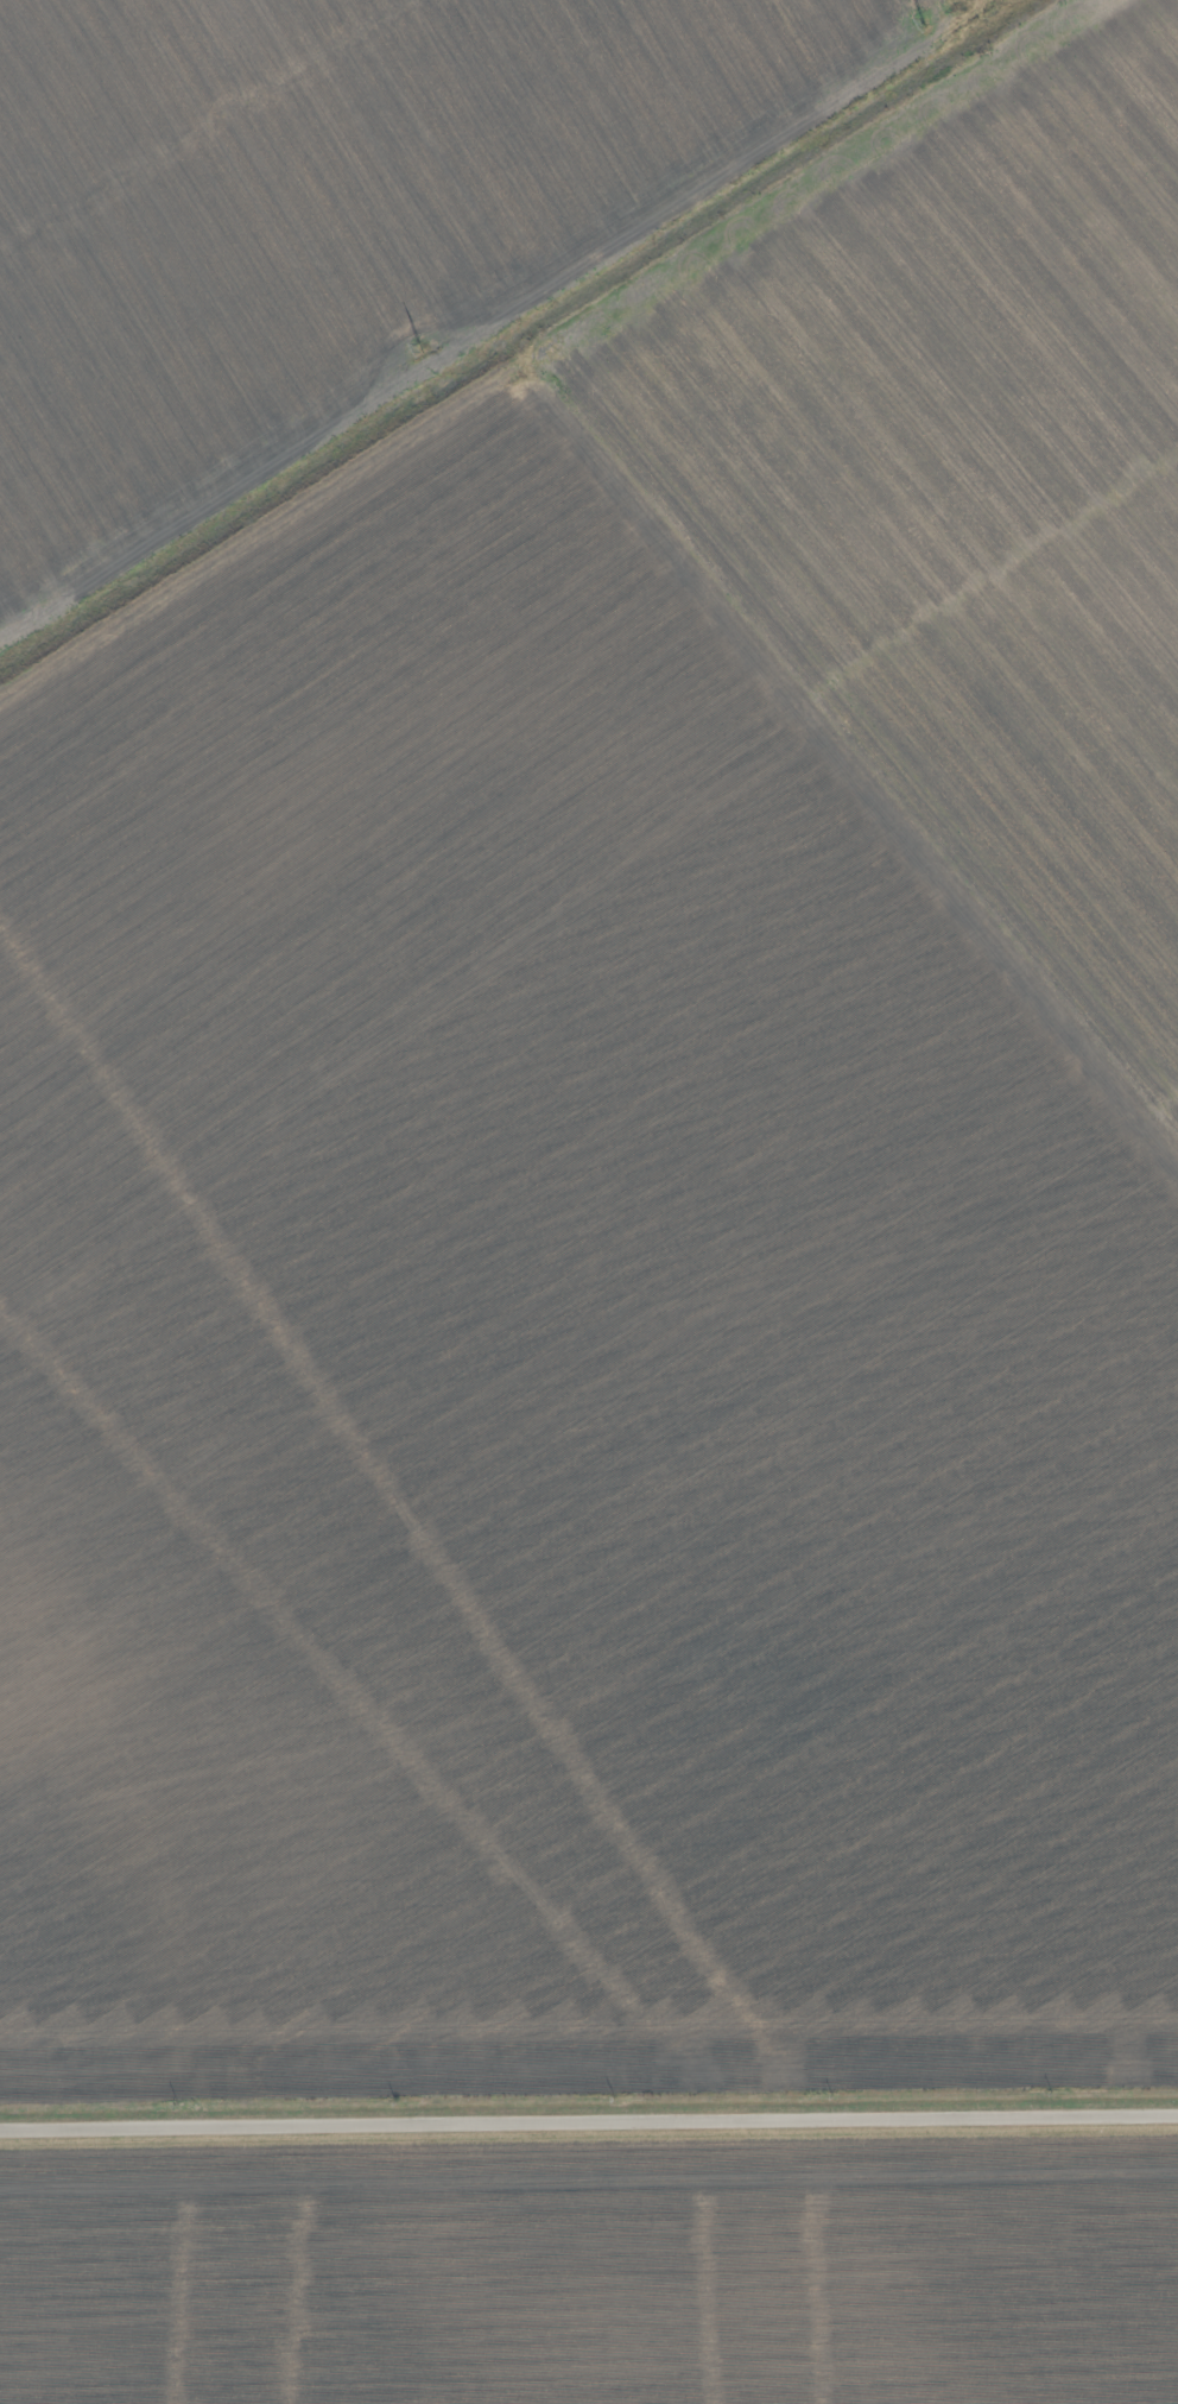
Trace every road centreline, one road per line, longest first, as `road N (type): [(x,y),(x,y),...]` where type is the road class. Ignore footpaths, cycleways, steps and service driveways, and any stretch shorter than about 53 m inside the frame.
road 1 (residential): [(1177,2108),(0,2124)]

